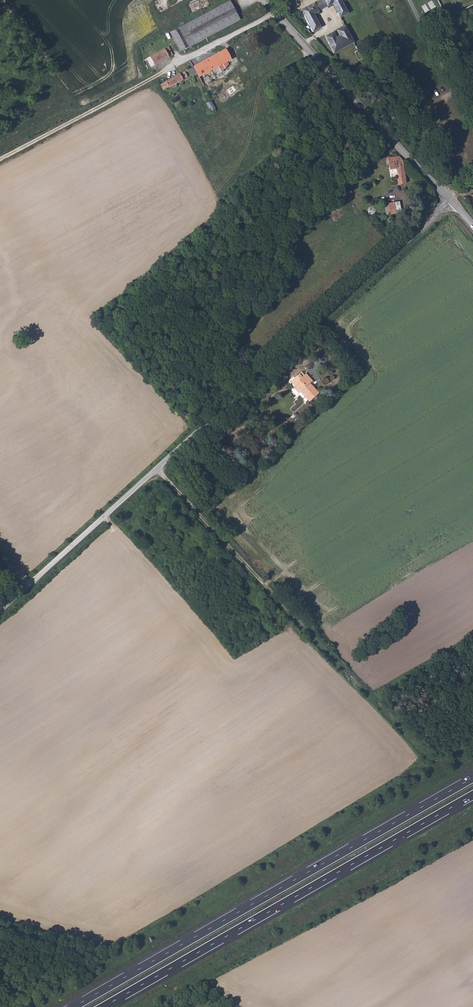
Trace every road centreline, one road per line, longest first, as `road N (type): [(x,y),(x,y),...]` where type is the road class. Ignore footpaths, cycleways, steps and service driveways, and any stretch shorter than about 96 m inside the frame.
road 1 (unclassified): [(0,611),(452,202)]
road 2 (motorway): [(472,778),(73,1006)]
road 3 (motorway): [(103,1006),(472,795)]
road 4 (track): [(157,469),(409,739)]
road 5 (tertiary): [(452,202),(277,14)]
road 6 (track): [(409,0),(469,135),(469,150),(445,194)]
road 7 (track): [(165,72),(0,160)]
road 8 (unclassified): [(277,14),(165,72)]

